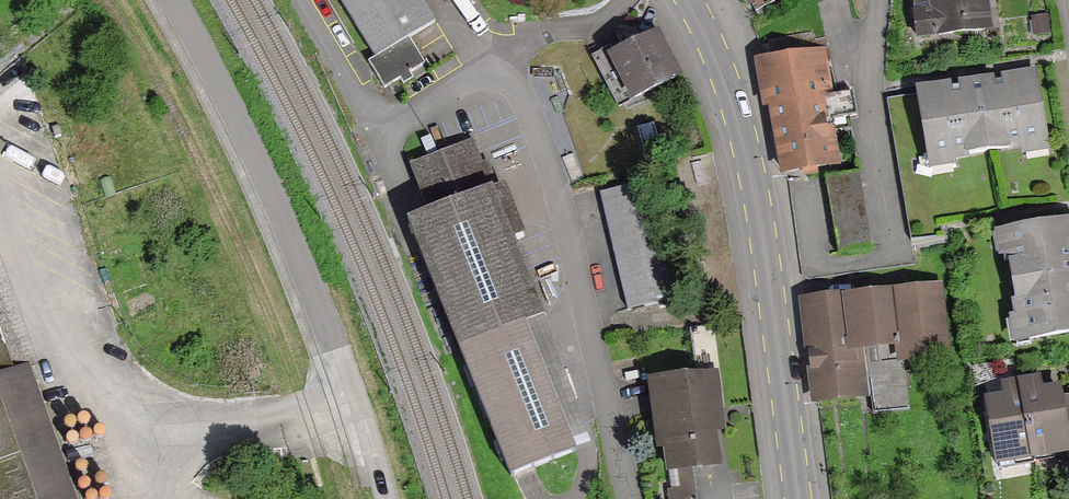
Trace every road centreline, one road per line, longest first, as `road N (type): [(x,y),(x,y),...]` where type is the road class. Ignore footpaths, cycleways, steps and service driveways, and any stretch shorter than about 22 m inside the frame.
road 1 (primary): [(685,0),(741,139),(796,498)]
road 2 (residential): [(0,180),(86,358),(117,393),(172,424),(303,420),(355,408)]
road 3 (residential): [(487,70),(524,106),(562,202),(628,498)]
road 4 (residential): [(166,0),(295,257),(355,408)]
road 5 (residential): [(310,0),(387,127),(487,70)]
road 6 (residential): [(487,70),(529,35),(589,25),(624,0)]

